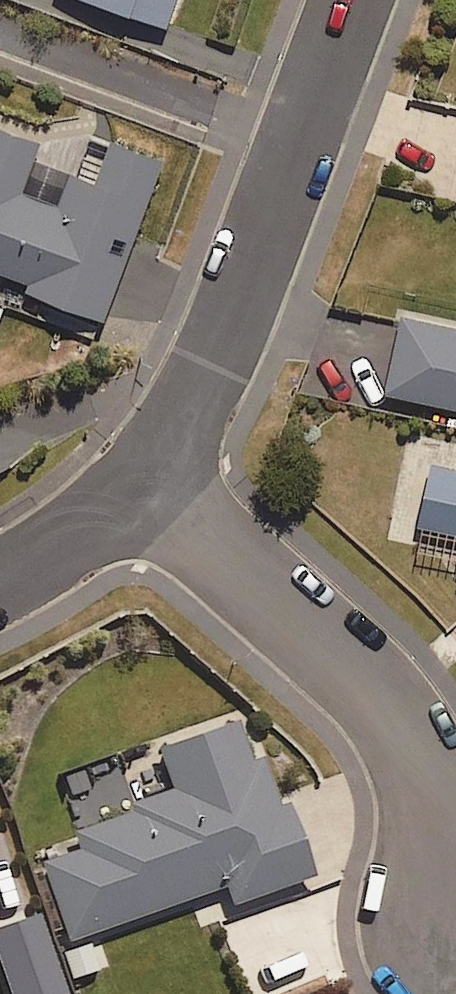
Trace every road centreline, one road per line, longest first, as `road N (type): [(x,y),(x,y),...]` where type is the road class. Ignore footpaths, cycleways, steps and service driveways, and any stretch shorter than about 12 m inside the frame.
road 1 (residential): [(146,481),(206,385),(352,0)]
road 2 (residential): [(455,845),(415,750),(355,671),(146,481)]
road 3 (residential): [(0,583),(146,481)]

